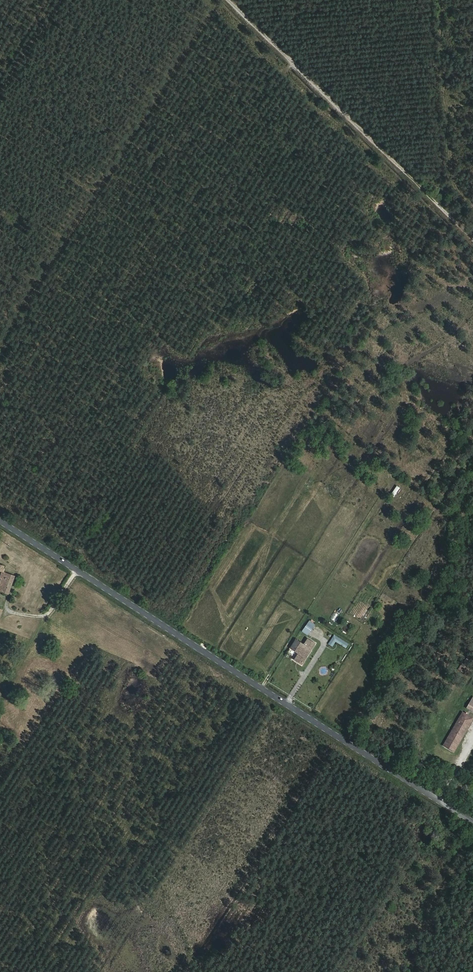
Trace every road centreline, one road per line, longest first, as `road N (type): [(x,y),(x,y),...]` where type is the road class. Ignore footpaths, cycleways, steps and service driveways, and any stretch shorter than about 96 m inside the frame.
road 1 (tertiary): [(0,521),(439,801)]
road 2 (track): [(228,0),(472,238)]

